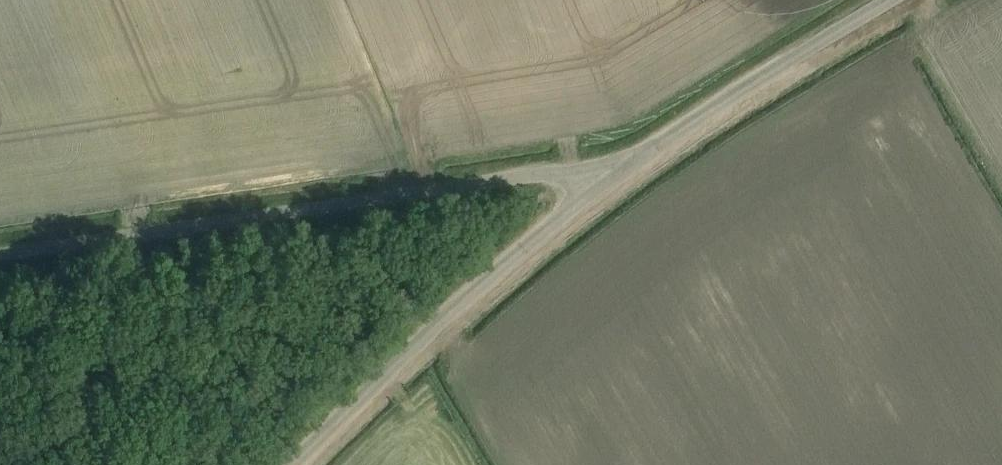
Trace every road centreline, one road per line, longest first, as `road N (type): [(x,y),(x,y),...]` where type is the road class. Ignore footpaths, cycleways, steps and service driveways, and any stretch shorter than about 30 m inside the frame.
road 1 (unclassified): [(603,183),(573,176),(499,180),(0,256)]
road 2 (unclassified): [(290,464),(603,183)]
road 3 (unclassified): [(603,183),(892,0)]

